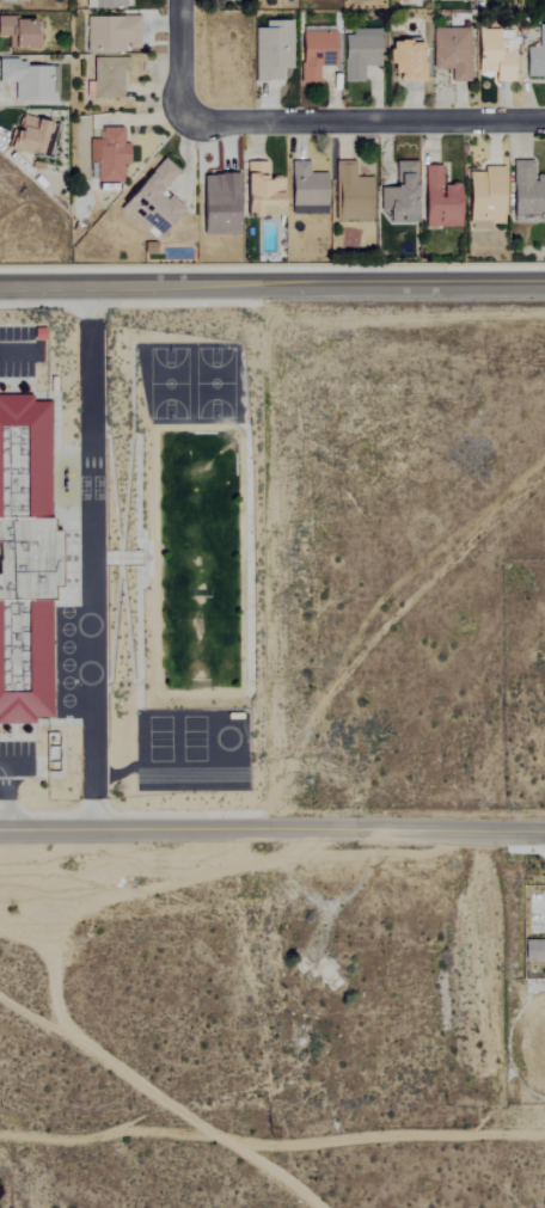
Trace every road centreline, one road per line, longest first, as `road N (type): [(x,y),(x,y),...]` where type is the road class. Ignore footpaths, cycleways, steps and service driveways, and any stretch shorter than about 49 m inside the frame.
road 1 (residential): [(0,829),(544,826)]
road 2 (residential): [(544,285),(0,286)]
road 3 (residential): [(185,122),(544,120)]
road 4 (residential): [(185,122),(187,0)]

